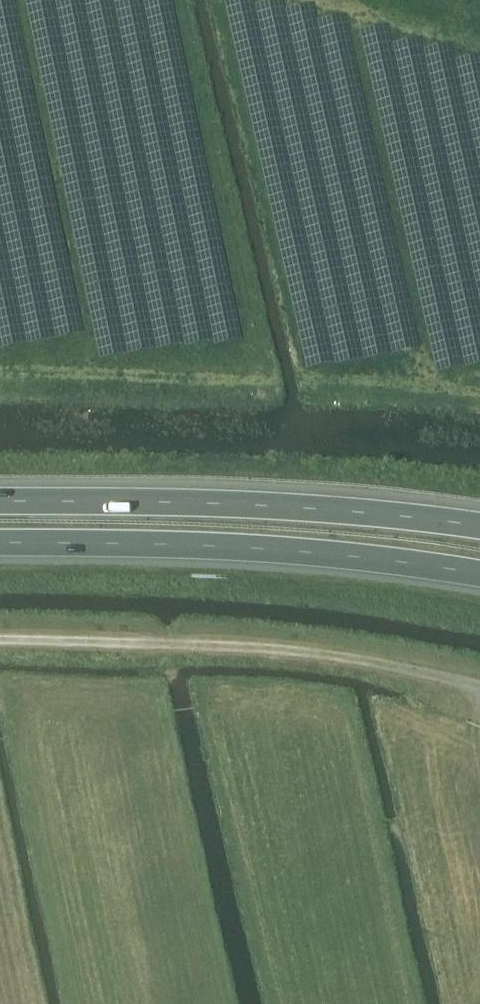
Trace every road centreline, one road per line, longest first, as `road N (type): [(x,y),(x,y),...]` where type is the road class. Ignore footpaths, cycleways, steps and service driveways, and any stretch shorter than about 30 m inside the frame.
road 1 (track): [(479,684),(277,648),(0,641)]
road 2 (trunk): [(0,546),(269,549),(479,576)]
road 3 (trunk): [(479,527),(275,506),(0,501)]

